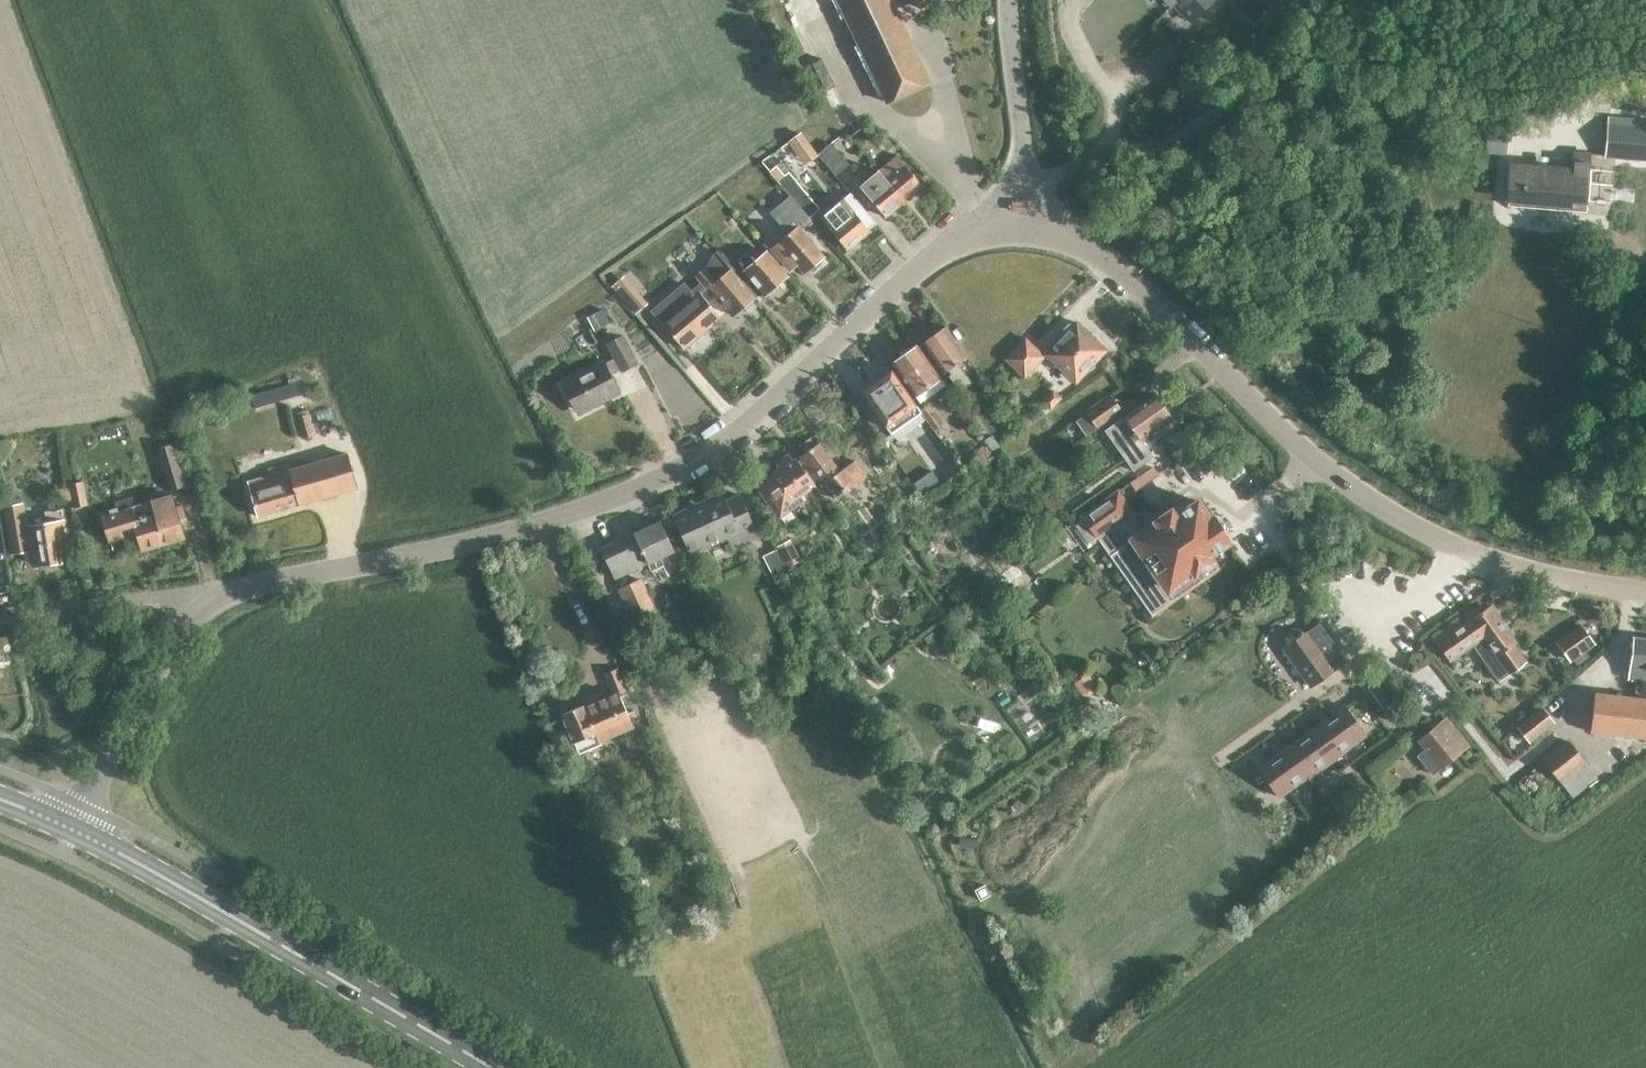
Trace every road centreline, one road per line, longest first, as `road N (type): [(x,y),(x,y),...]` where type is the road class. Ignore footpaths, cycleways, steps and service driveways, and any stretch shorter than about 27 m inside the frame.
road 1 (tertiary): [(215,598),(269,579),(466,543),(668,473),(770,403),(947,245)]
road 2 (unclassified): [(1645,590),(1544,575),(1418,528),(1273,422),(1097,253)]
road 3 (secondary): [(494,1067),(74,828)]
road 4 (tertiary): [(74,828),(134,701),(215,598)]
road 5 (unclassified): [(215,598),(134,597),(0,621)]
road 6 (unclassified): [(947,245),(1026,230),(1097,253)]
road 7 (unclassified): [(1022,138),(1037,179),(1097,253)]
road 8 (tertiary): [(1022,138),(1008,0)]
road 9 (tertiary): [(947,245),(1013,174),(1022,138)]

